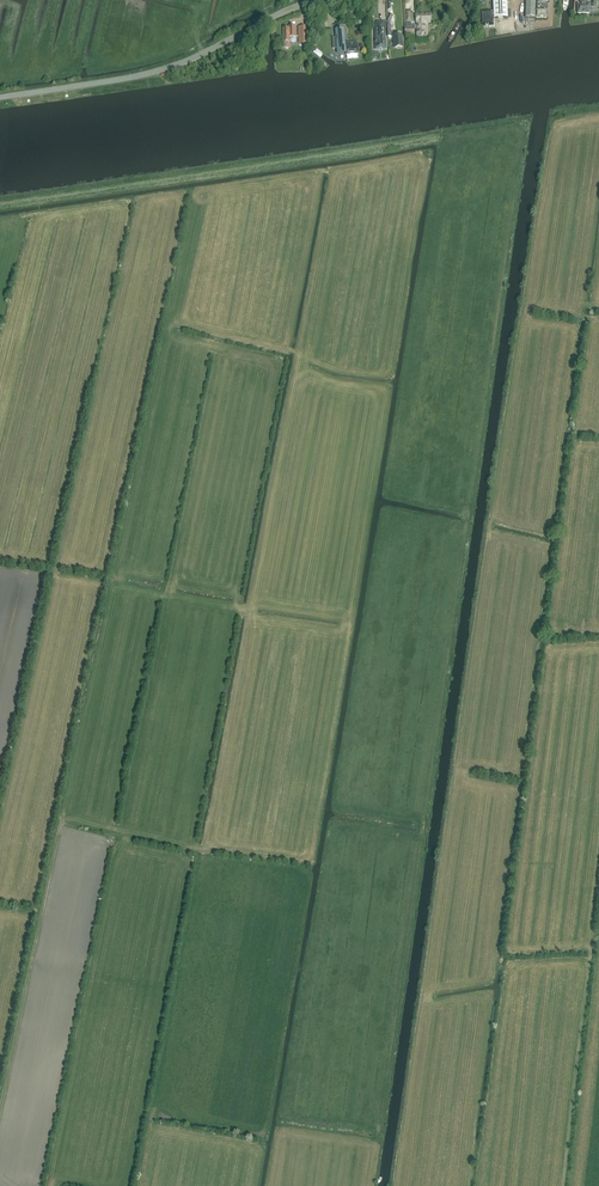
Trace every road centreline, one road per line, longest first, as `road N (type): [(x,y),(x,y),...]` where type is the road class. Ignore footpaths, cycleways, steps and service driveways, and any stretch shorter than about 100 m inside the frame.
road 1 (unclassified): [(0,98),(166,70),(317,0)]

